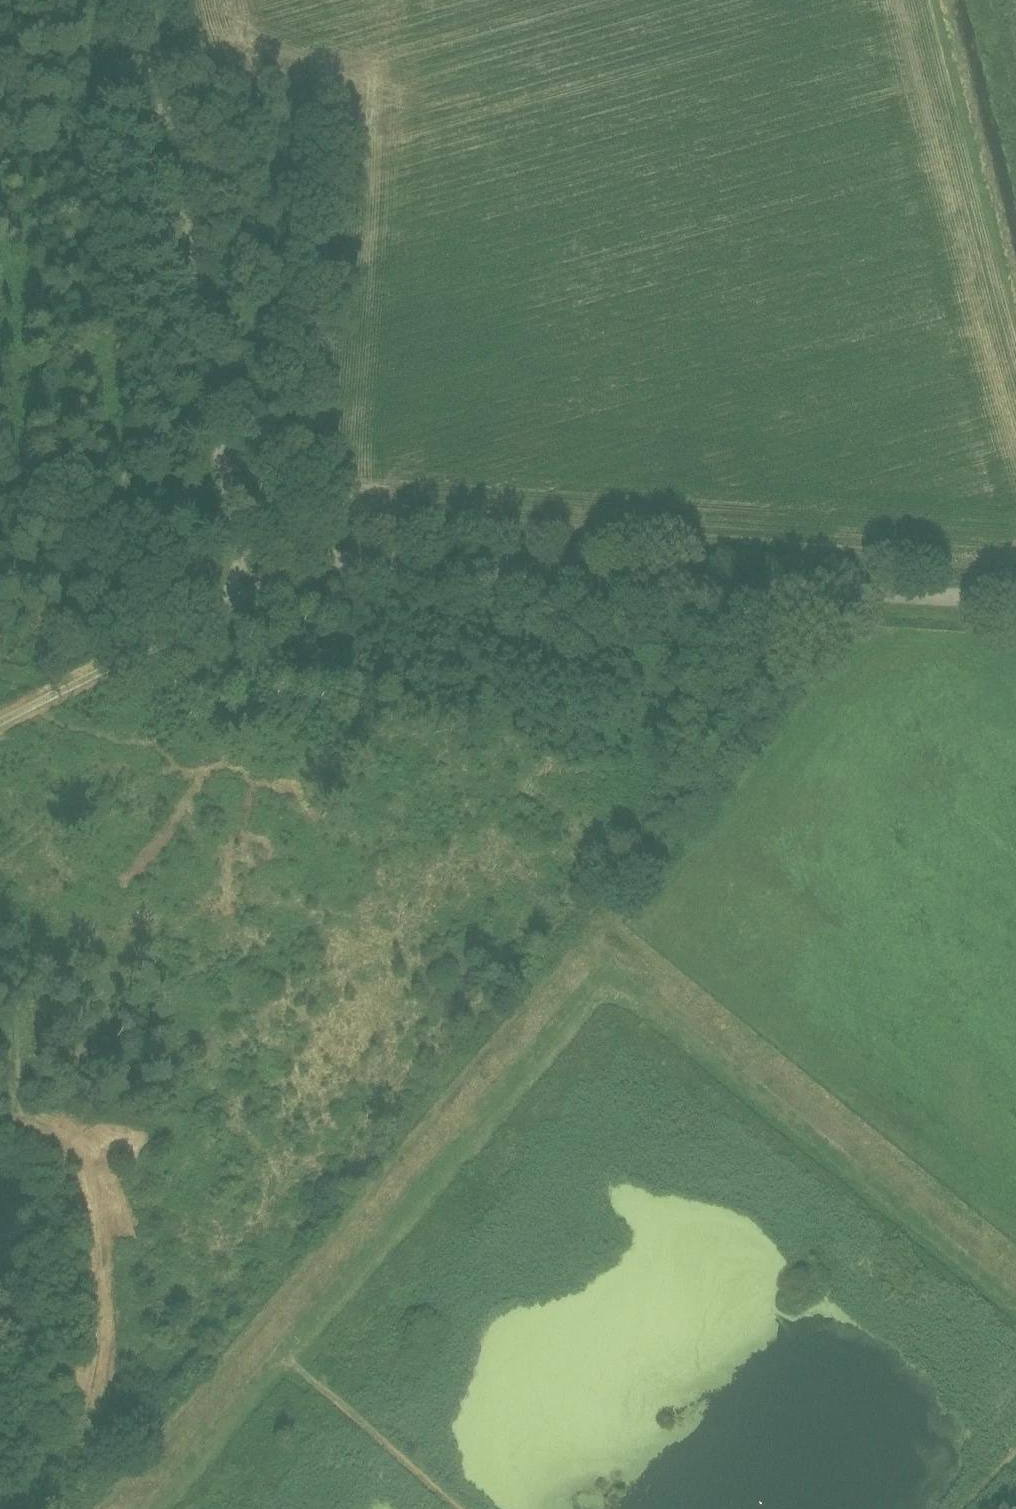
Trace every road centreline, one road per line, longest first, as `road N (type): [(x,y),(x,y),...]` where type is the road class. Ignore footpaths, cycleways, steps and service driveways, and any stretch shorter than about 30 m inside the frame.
road 1 (track): [(1015,608),(600,583),(344,582),(283,593)]
road 2 (track): [(283,593),(221,501),(144,0)]
road 3 (track): [(0,747),(224,633),(283,593)]

